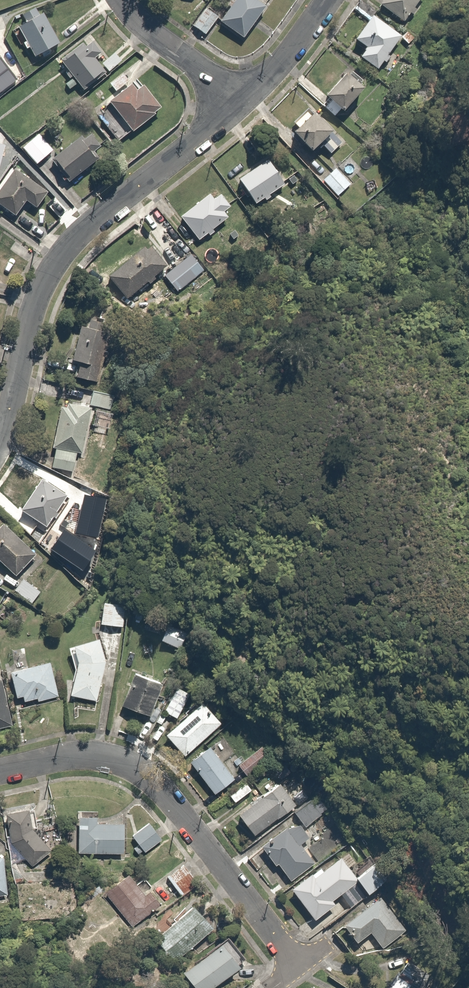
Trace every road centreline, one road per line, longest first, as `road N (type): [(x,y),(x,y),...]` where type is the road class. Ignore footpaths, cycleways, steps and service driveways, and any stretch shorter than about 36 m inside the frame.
road 1 (residential): [(0,439),(28,318),(54,261),(78,231),(234,105)]
road 2 (residential): [(0,772),(89,760),(141,776),(291,955)]
road 3 (residential): [(113,0),(234,105)]
road 4 (residential): [(234,105),(279,65),(329,0)]

